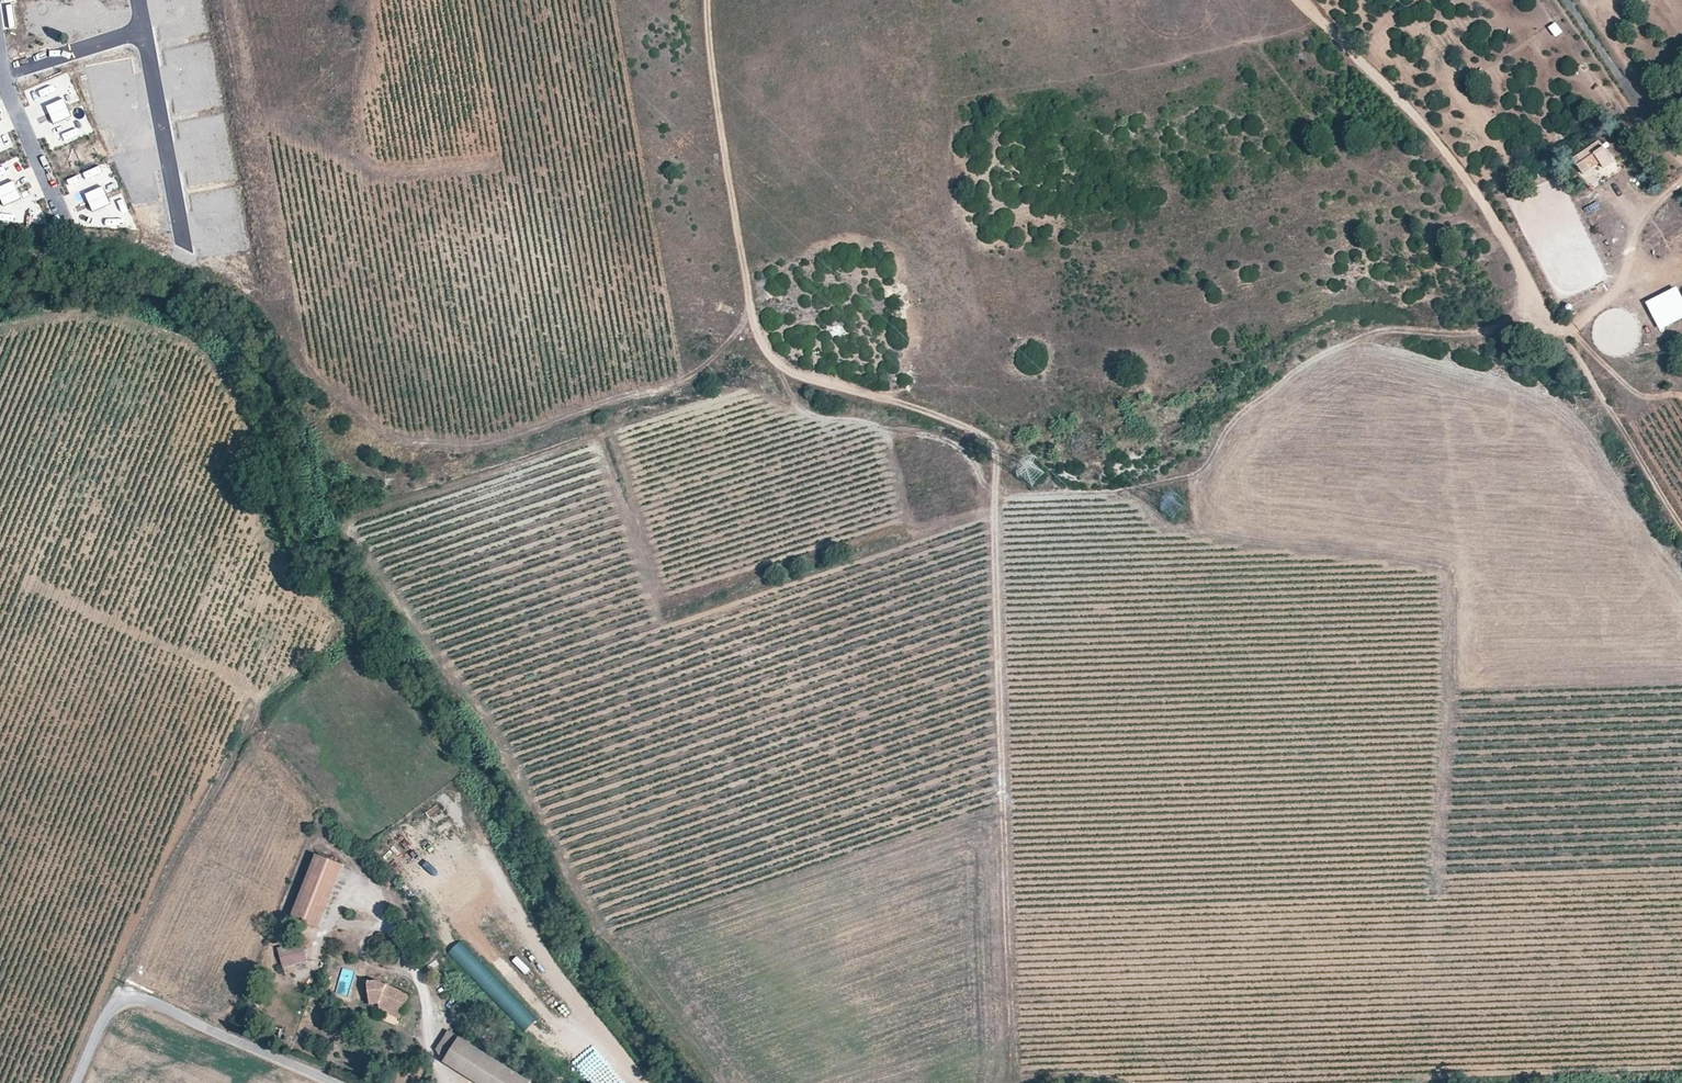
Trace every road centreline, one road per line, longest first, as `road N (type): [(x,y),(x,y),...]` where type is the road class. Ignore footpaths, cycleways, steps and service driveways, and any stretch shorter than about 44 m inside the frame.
road 1 (track): [(707,0),(744,272),(772,360),(956,422),(991,438),(996,453),(1015,1068)]
road 2 (track): [(1304,0),(1440,140),(1681,522)]
road 3 (track): [(311,367),(368,422),(402,437),(485,442),(675,382),(735,336),(750,307)]
road 4 (track): [(75,1082),(103,1029),(132,1006),(159,1008),(339,1082)]

